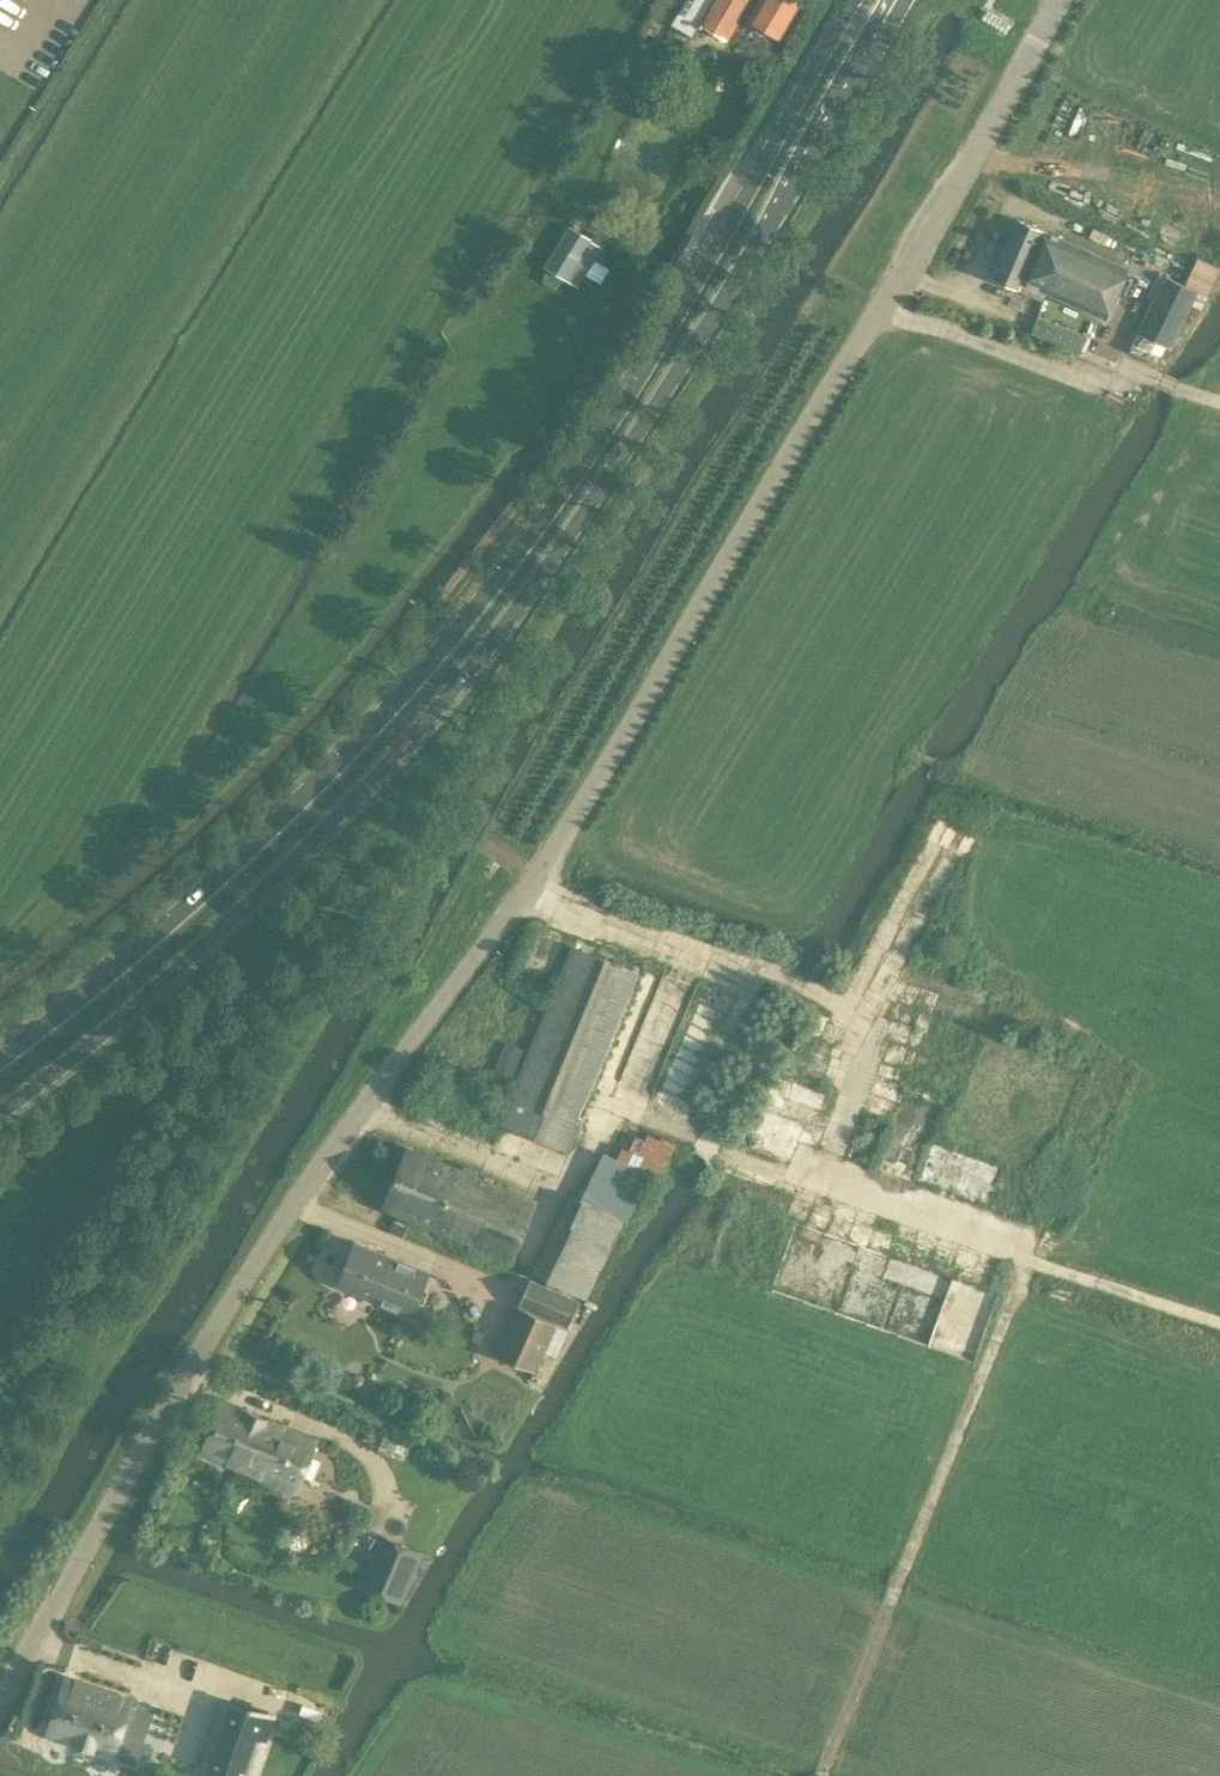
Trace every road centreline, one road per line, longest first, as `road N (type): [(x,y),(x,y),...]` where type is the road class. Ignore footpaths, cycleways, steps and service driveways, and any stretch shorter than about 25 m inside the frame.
road 1 (unclassified): [(0,1704),(157,1422),(363,1107),(529,885),(911,263),(1059,0)]
road 2 (primary): [(0,1116),(154,992),(327,828),(461,682),(689,355),(897,0)]
road 3 (primary): [(852,0),(632,375),(501,567),(391,705),(285,818),(143,946),(0,1059)]
road 4 (track): [(1219,1321),(748,1167),(605,1105),(565,1191),(363,1107)]
road 5 (track): [(1219,404),(1152,383),(1094,339),(911,263)]

